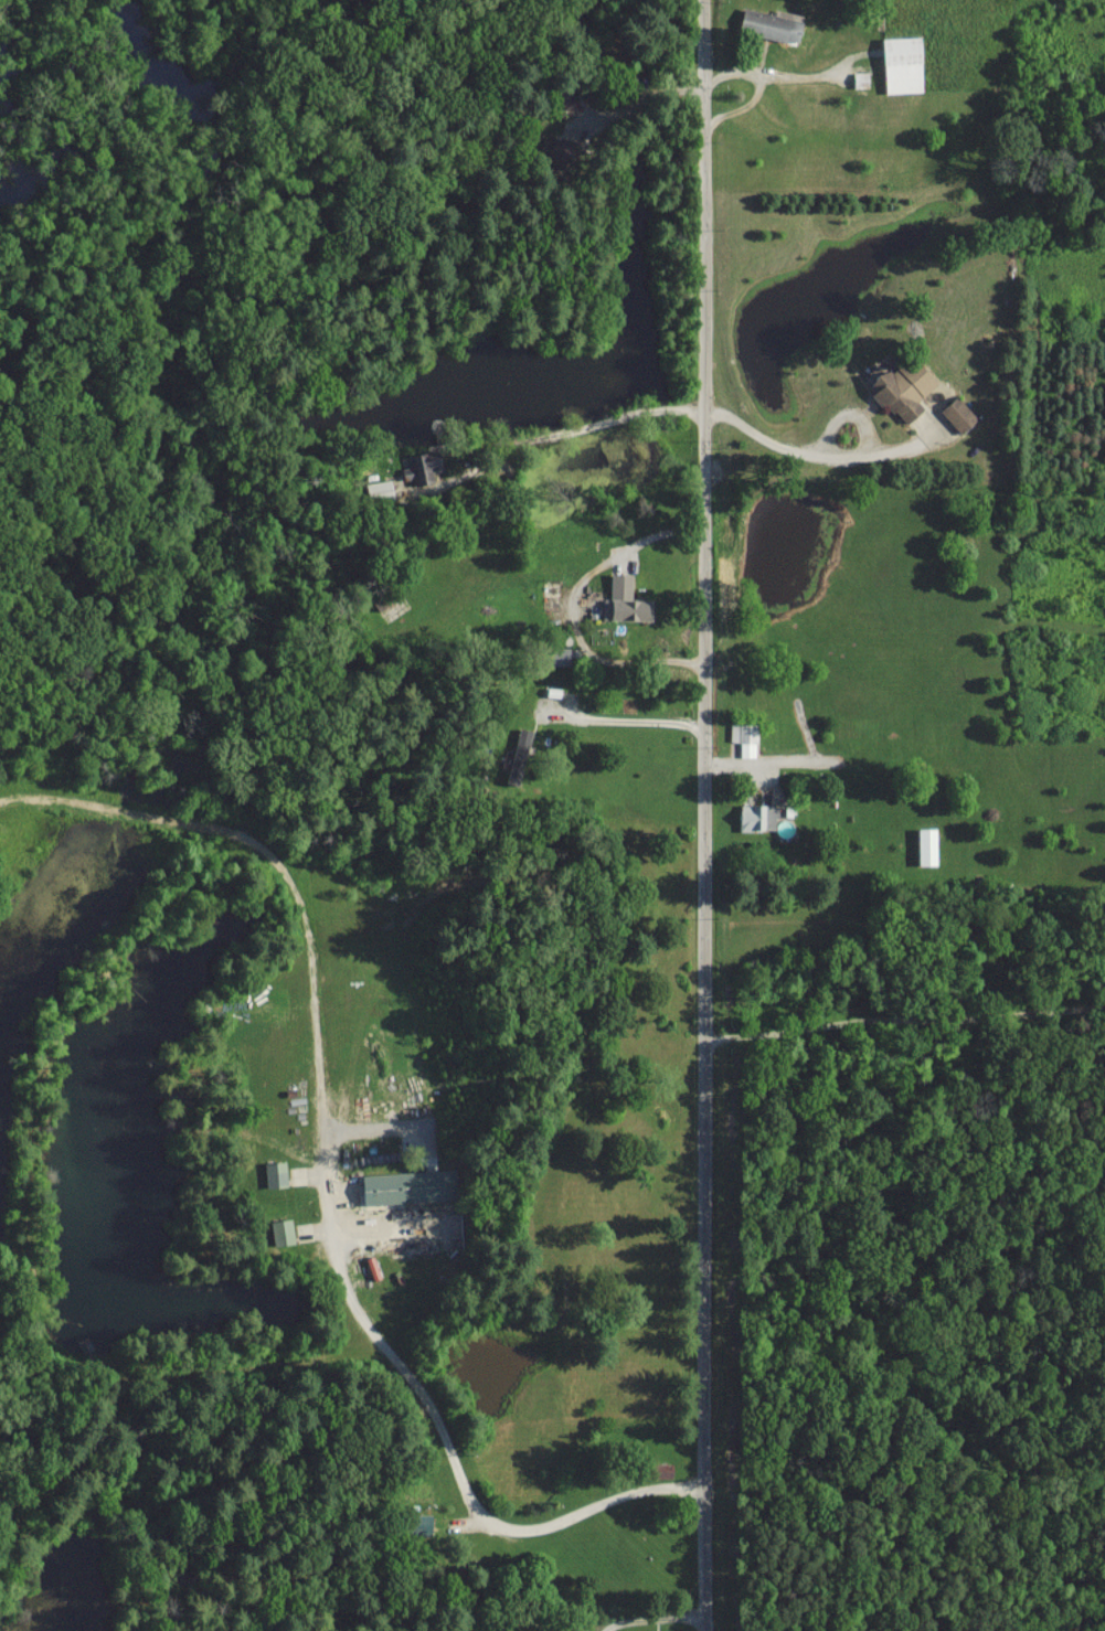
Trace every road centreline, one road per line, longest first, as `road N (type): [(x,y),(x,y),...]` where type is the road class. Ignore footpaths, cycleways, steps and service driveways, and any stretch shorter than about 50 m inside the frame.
road 1 (residential): [(704,1630),(706,0)]

